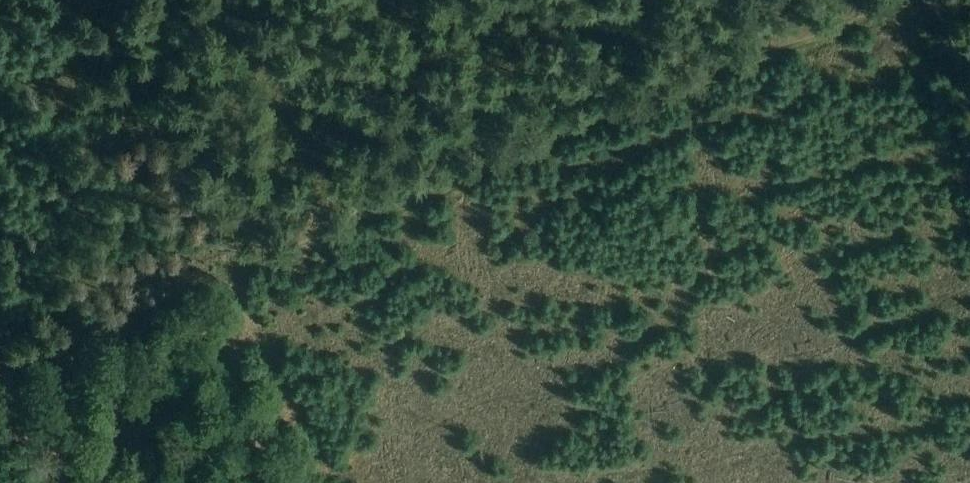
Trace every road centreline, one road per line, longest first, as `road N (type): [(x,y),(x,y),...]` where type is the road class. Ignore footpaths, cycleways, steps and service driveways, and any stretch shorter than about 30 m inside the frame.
road 1 (track): [(895,0),(0,371)]
road 2 (track): [(331,482),(106,0)]

